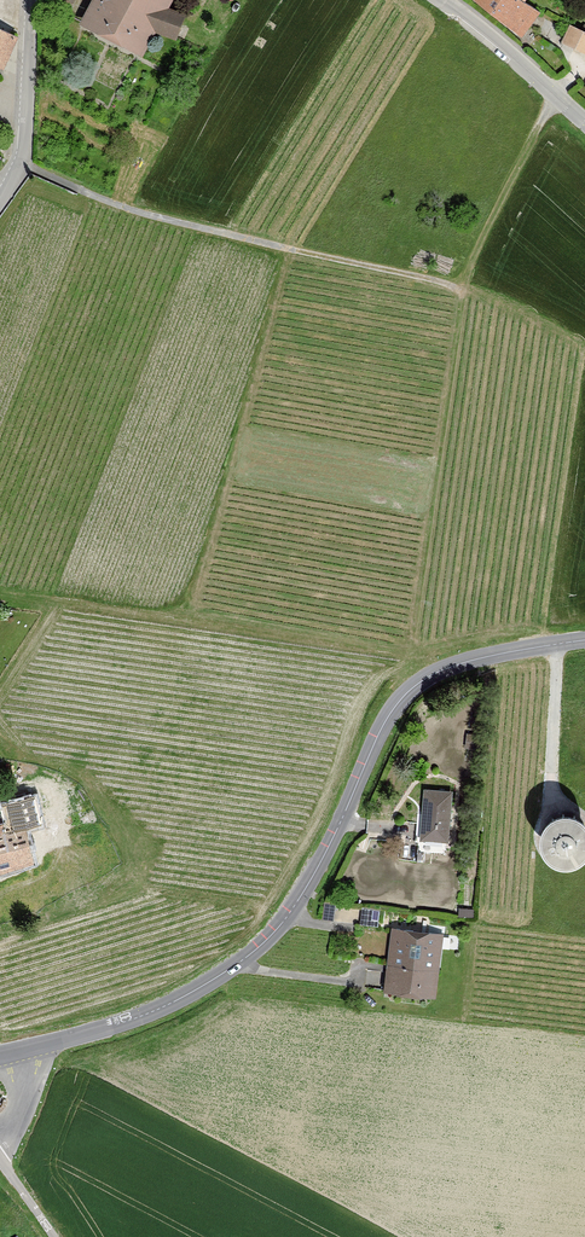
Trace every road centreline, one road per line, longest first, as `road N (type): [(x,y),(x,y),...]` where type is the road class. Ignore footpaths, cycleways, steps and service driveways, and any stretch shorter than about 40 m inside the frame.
road 1 (tertiary): [(26,1049),(173,1002),(266,941),(324,856),(386,720),(418,683),(468,662),(584,640)]
road 2 (track): [(21,166),(140,212),(461,292)]
road 3 (tertiary): [(0,200),(21,166),(31,0)]
road 4 (tertiary): [(584,121),(442,0)]
road 5 (track): [(557,644),(551,773)]

